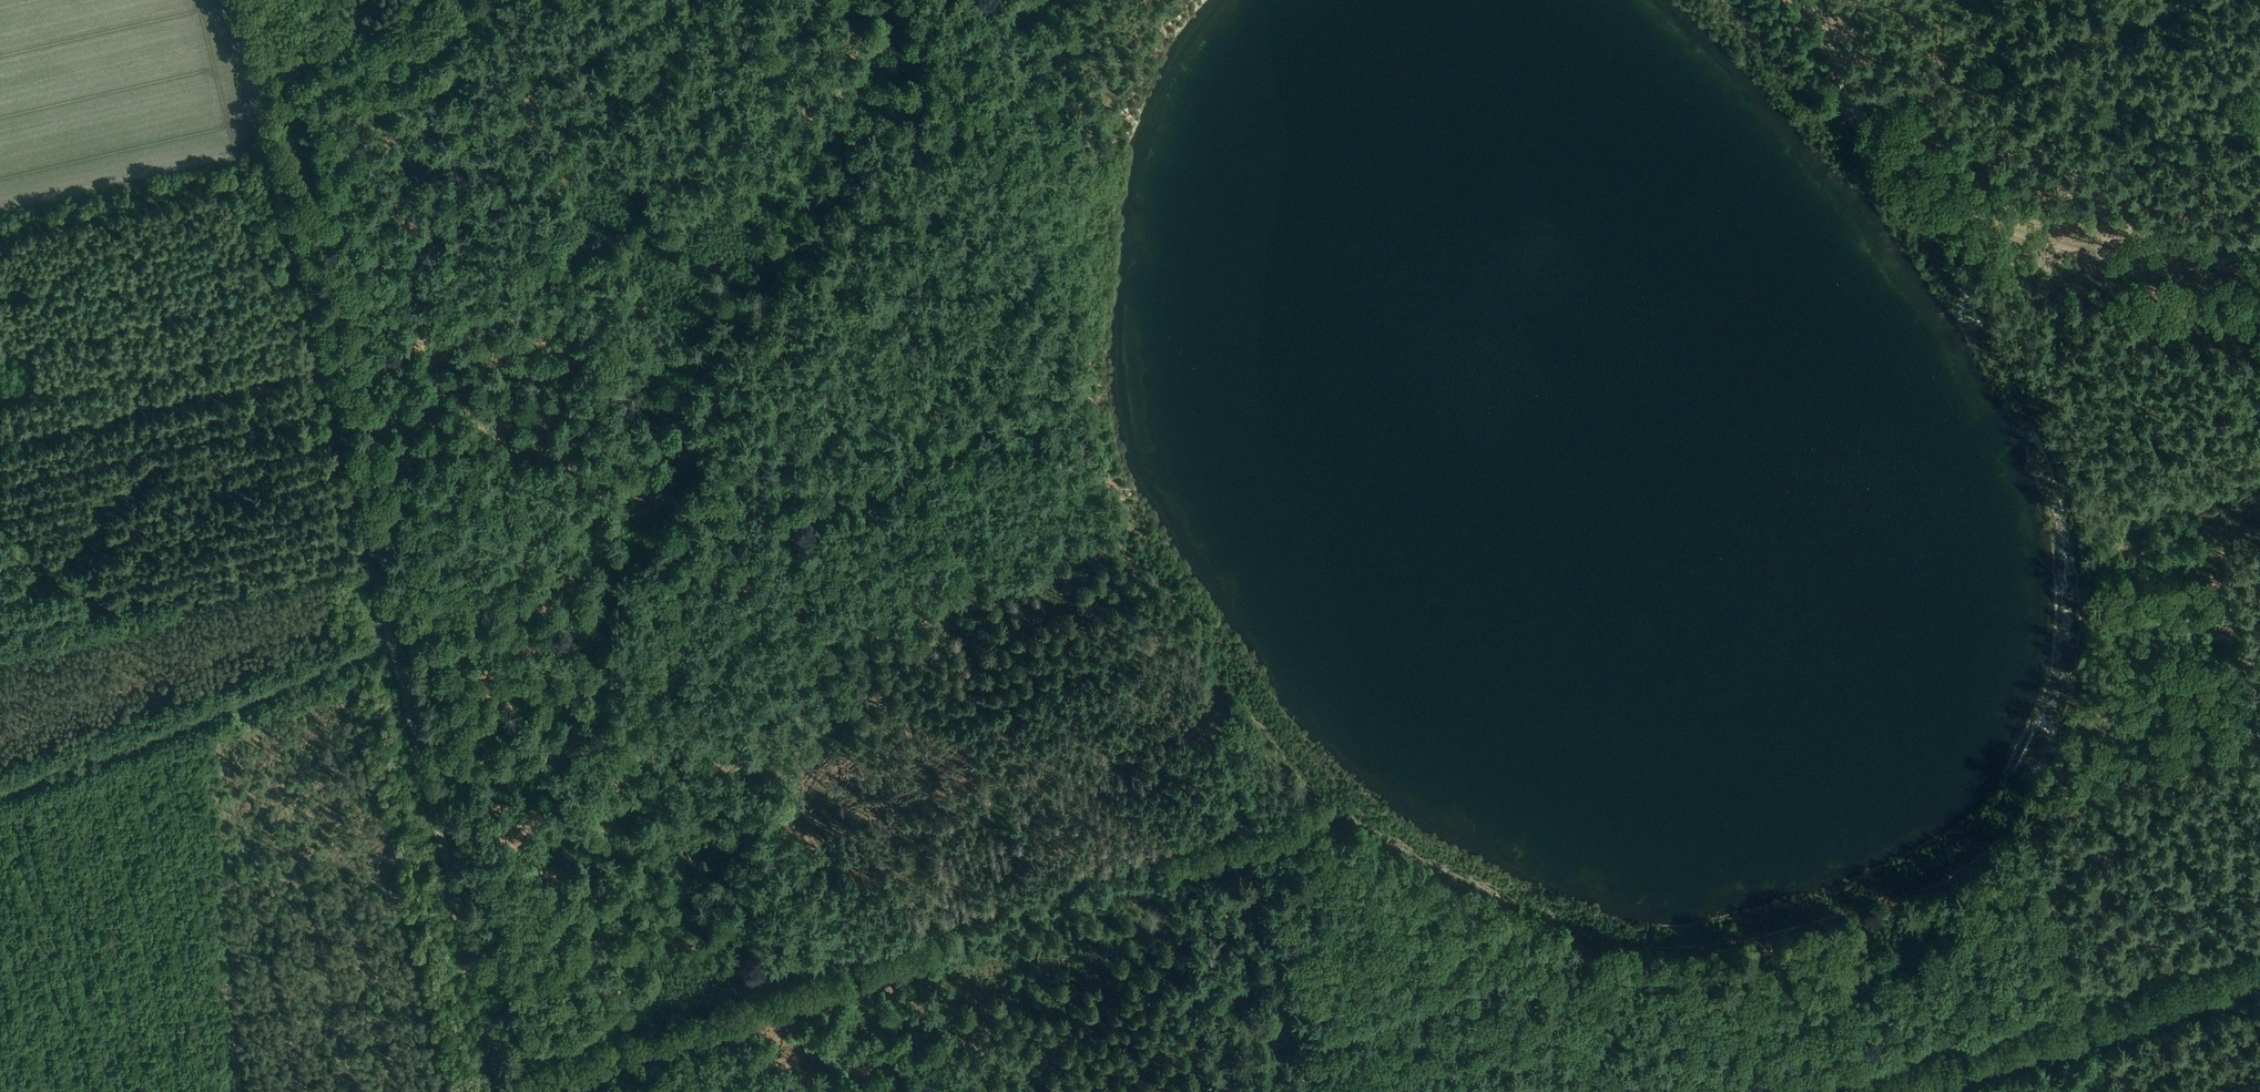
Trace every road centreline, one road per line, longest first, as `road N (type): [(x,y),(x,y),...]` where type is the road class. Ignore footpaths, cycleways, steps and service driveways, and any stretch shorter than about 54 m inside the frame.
road 1 (track): [(504,1091),(234,0)]
road 2 (track): [(1816,0),(1853,110),(1988,218),(2035,238),(2259,294)]
road 3 (track): [(0,433),(321,360)]

